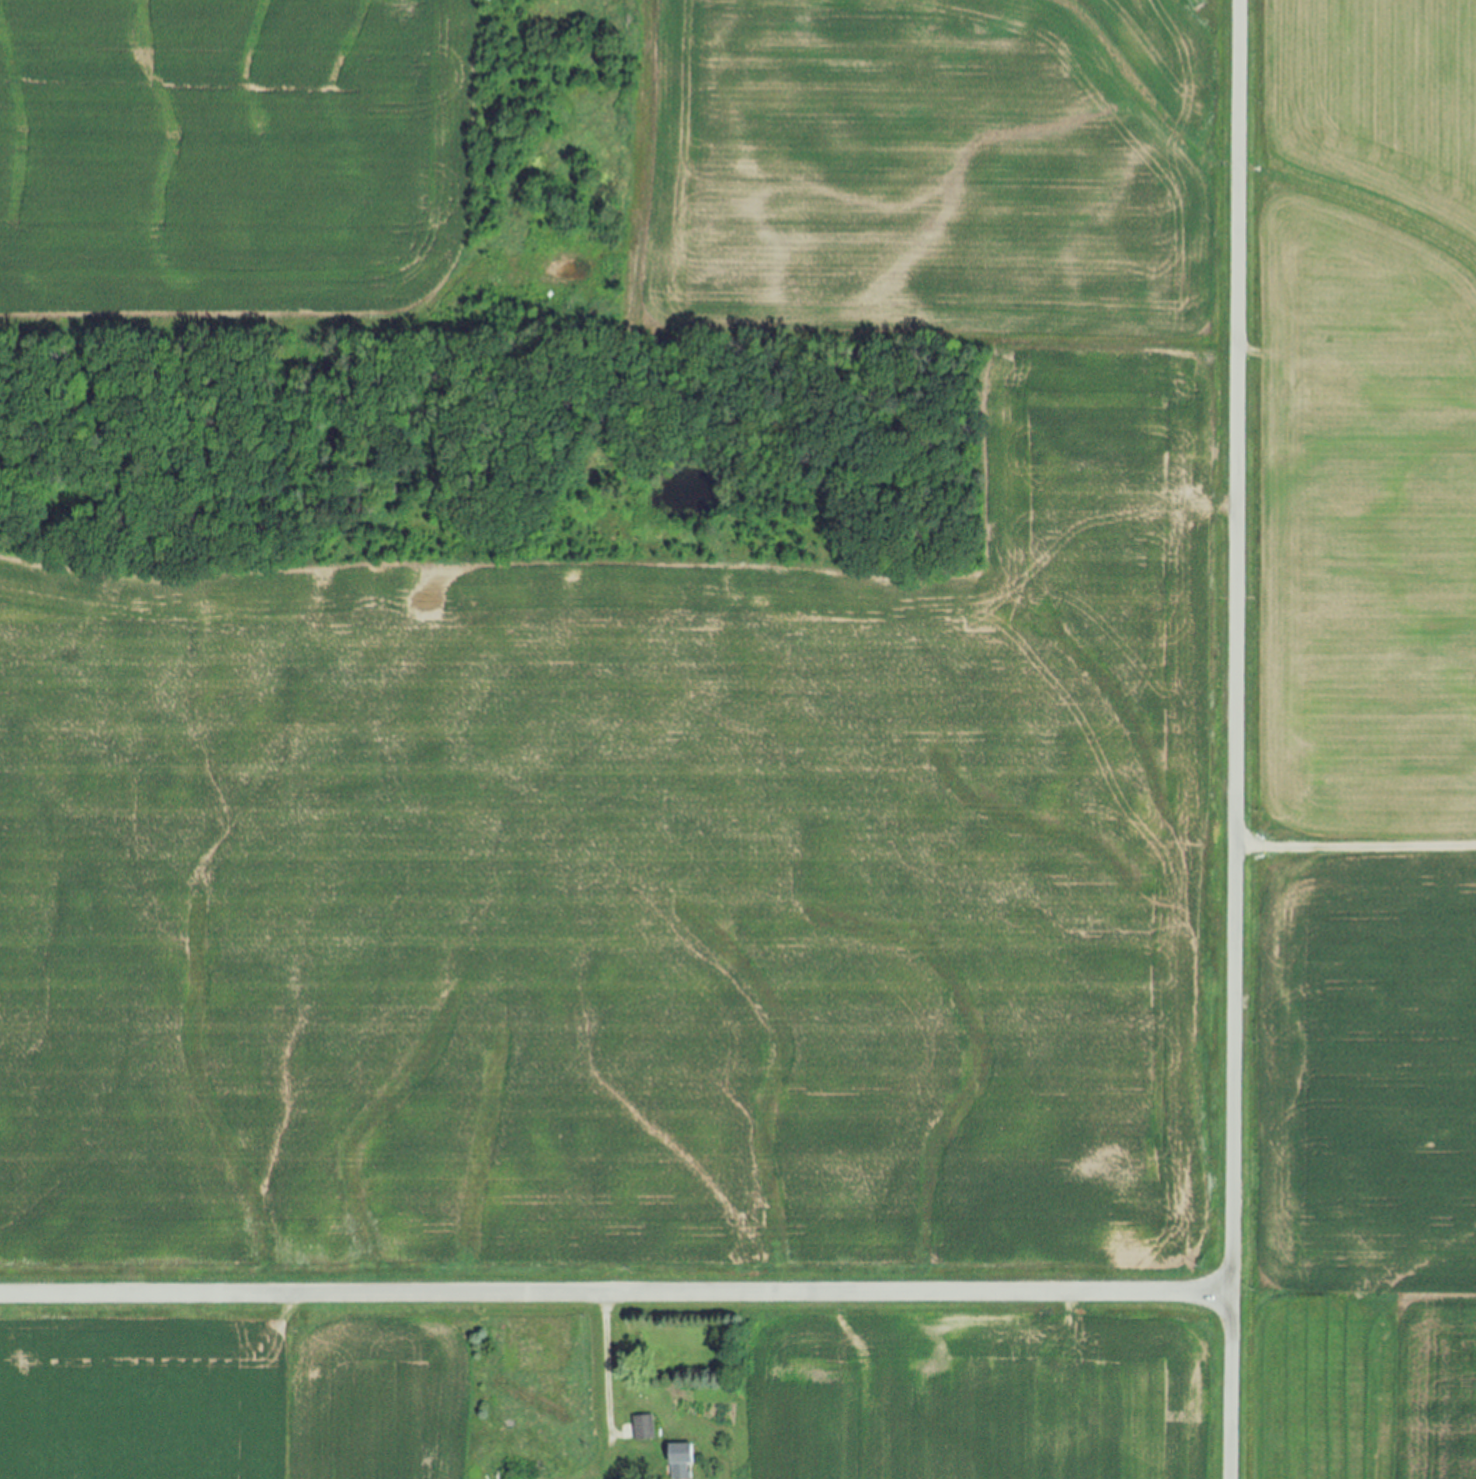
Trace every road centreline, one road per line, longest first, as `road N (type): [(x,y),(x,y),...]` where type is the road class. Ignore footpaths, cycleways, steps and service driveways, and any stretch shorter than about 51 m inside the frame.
road 1 (residential): [(1228,1478),(1240,0)]
road 2 (residential): [(0,1295),(1229,1295)]

